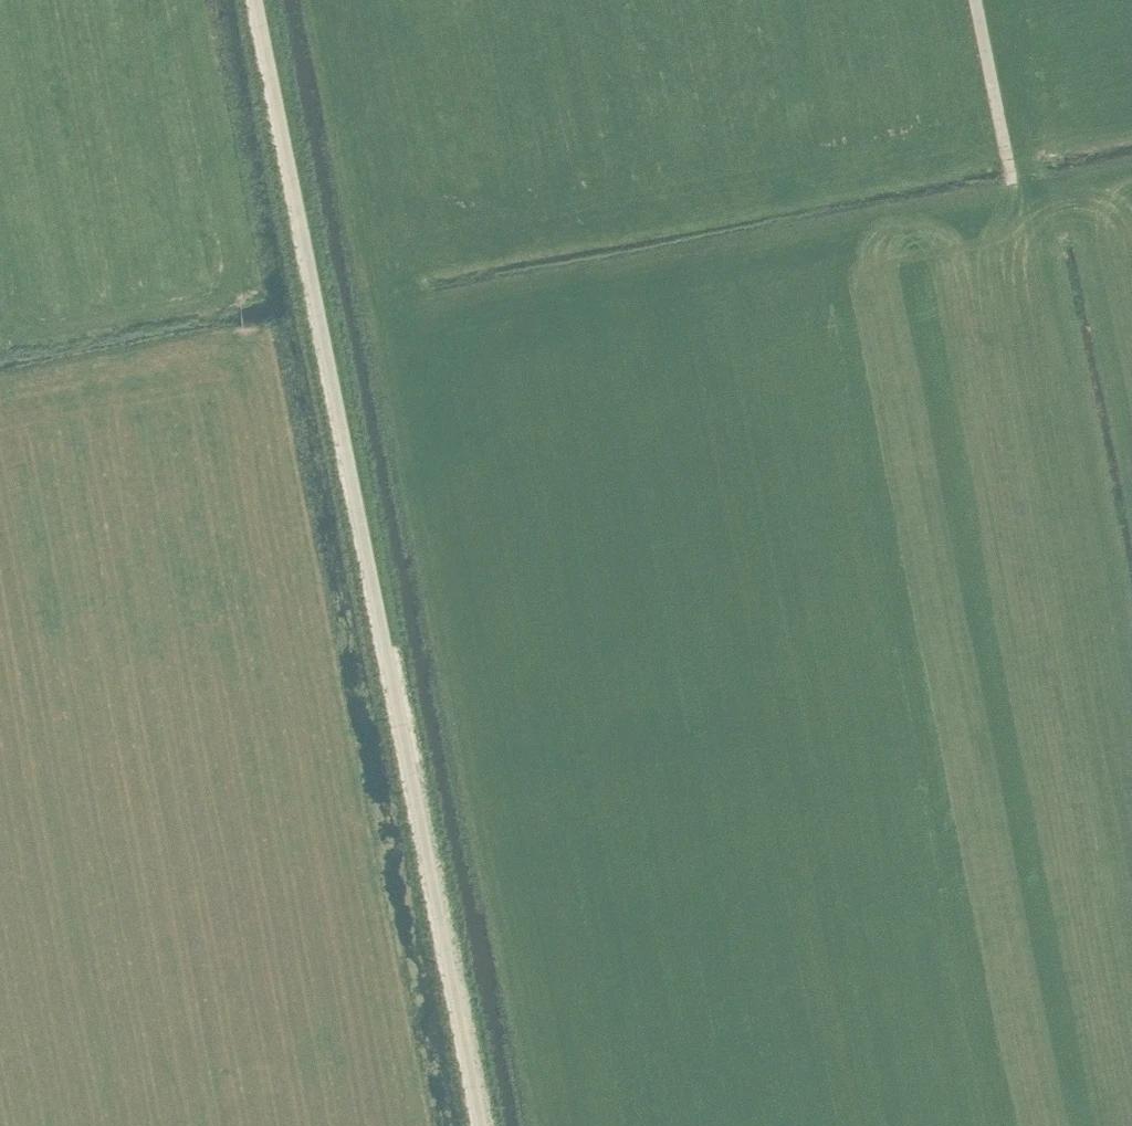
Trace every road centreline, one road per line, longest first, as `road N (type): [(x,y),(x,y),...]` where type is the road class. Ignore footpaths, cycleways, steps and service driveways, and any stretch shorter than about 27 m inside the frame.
road 1 (unclassified): [(481,1125),(256,0)]
road 2 (track): [(975,0),(1010,174)]

